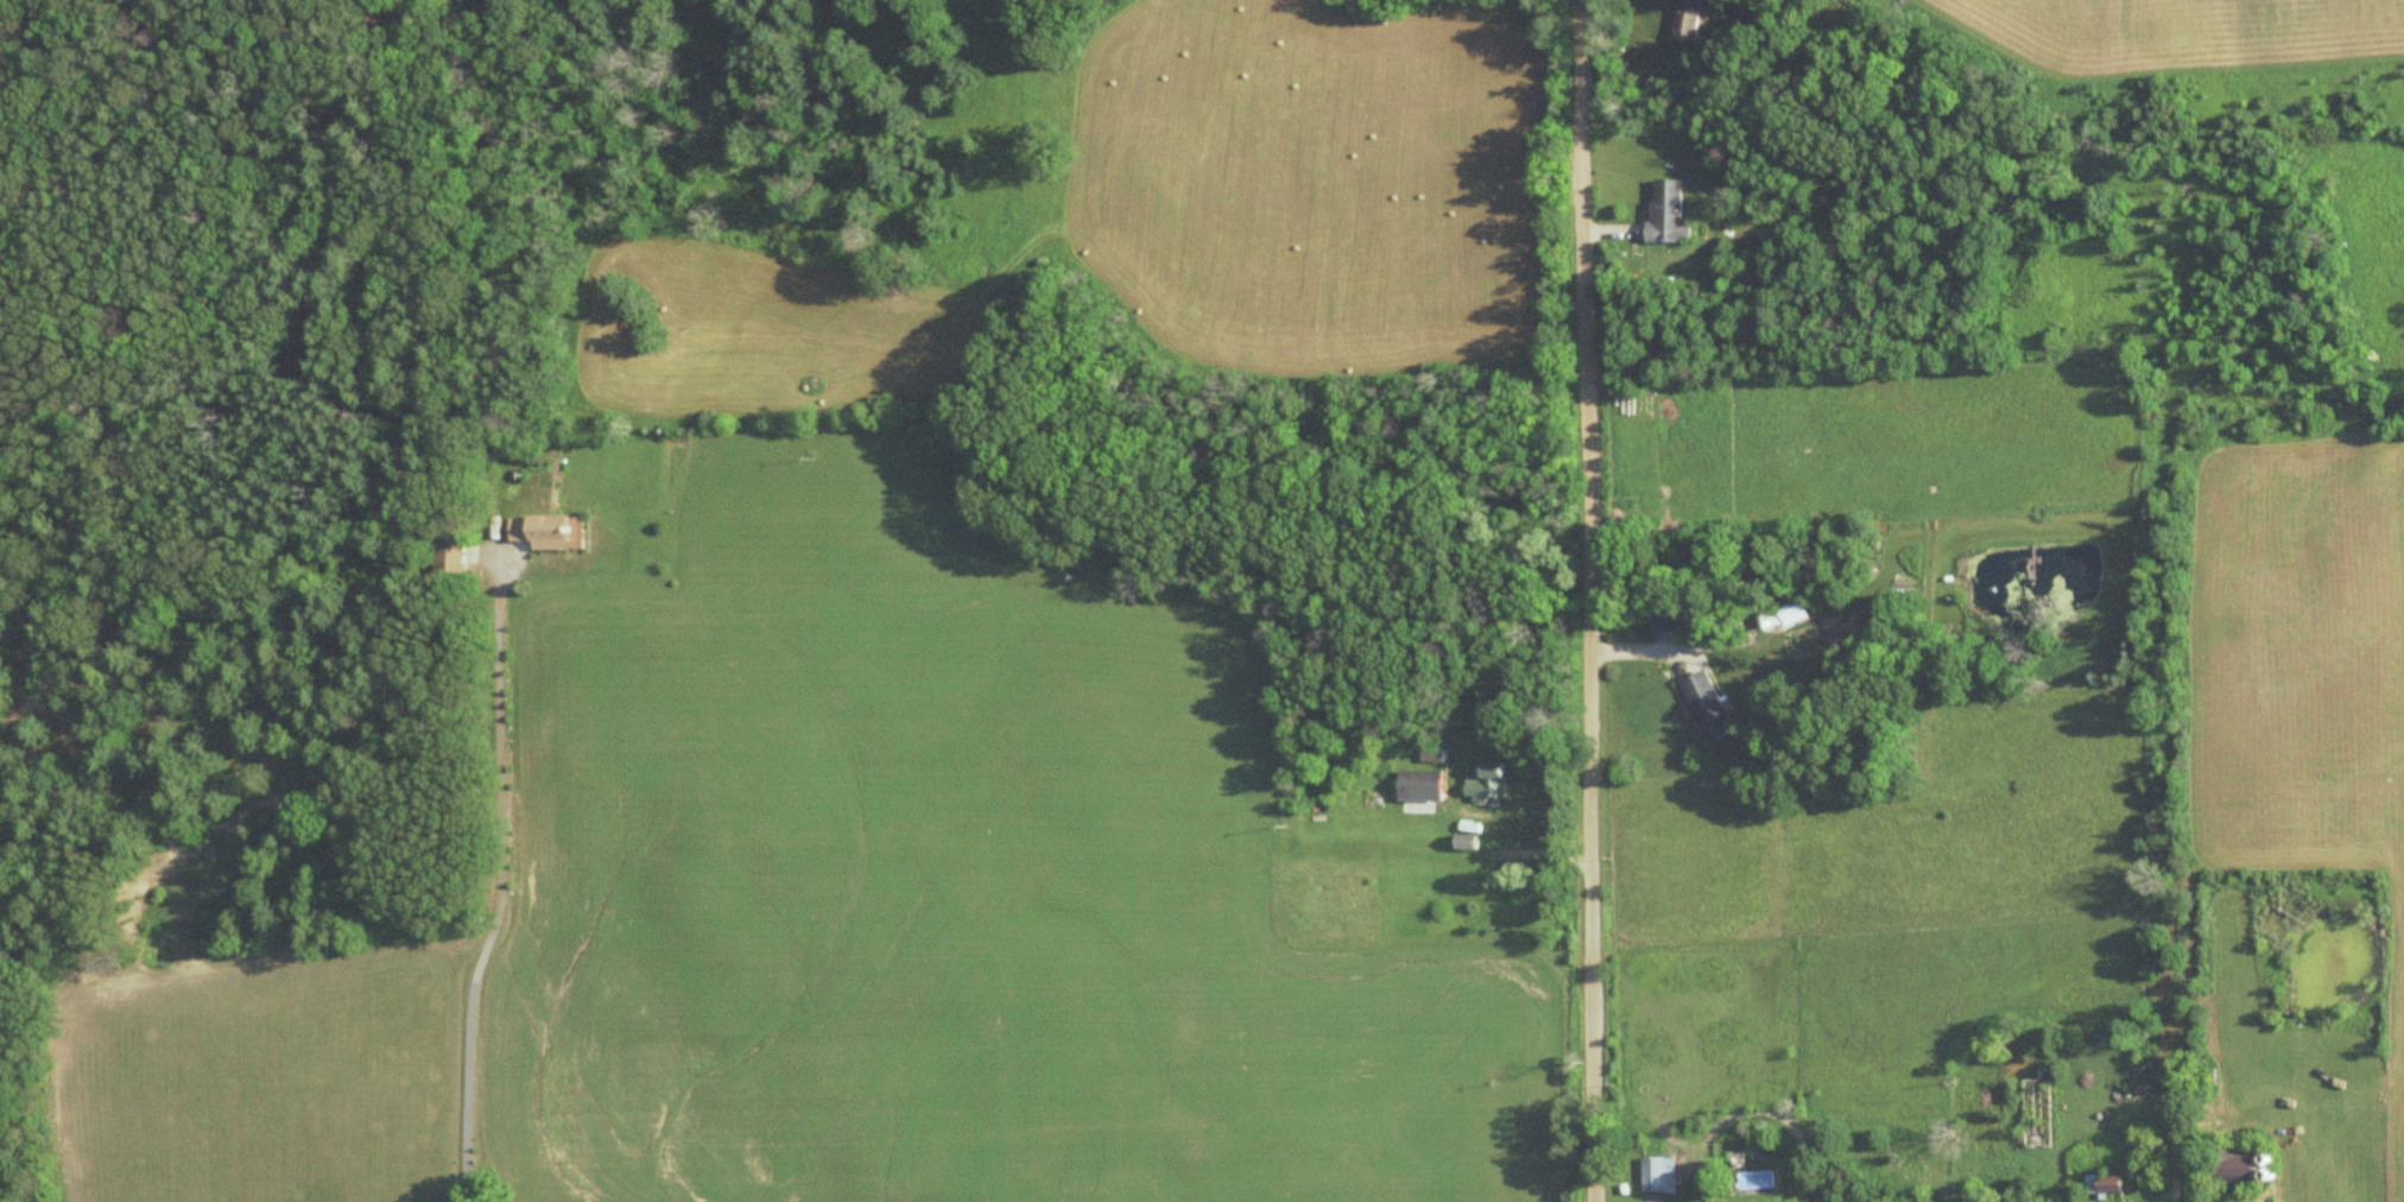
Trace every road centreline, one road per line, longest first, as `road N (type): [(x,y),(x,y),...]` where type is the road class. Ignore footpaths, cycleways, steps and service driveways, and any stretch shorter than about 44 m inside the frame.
road 1 (residential): [(1602,1201),(1578,0)]

